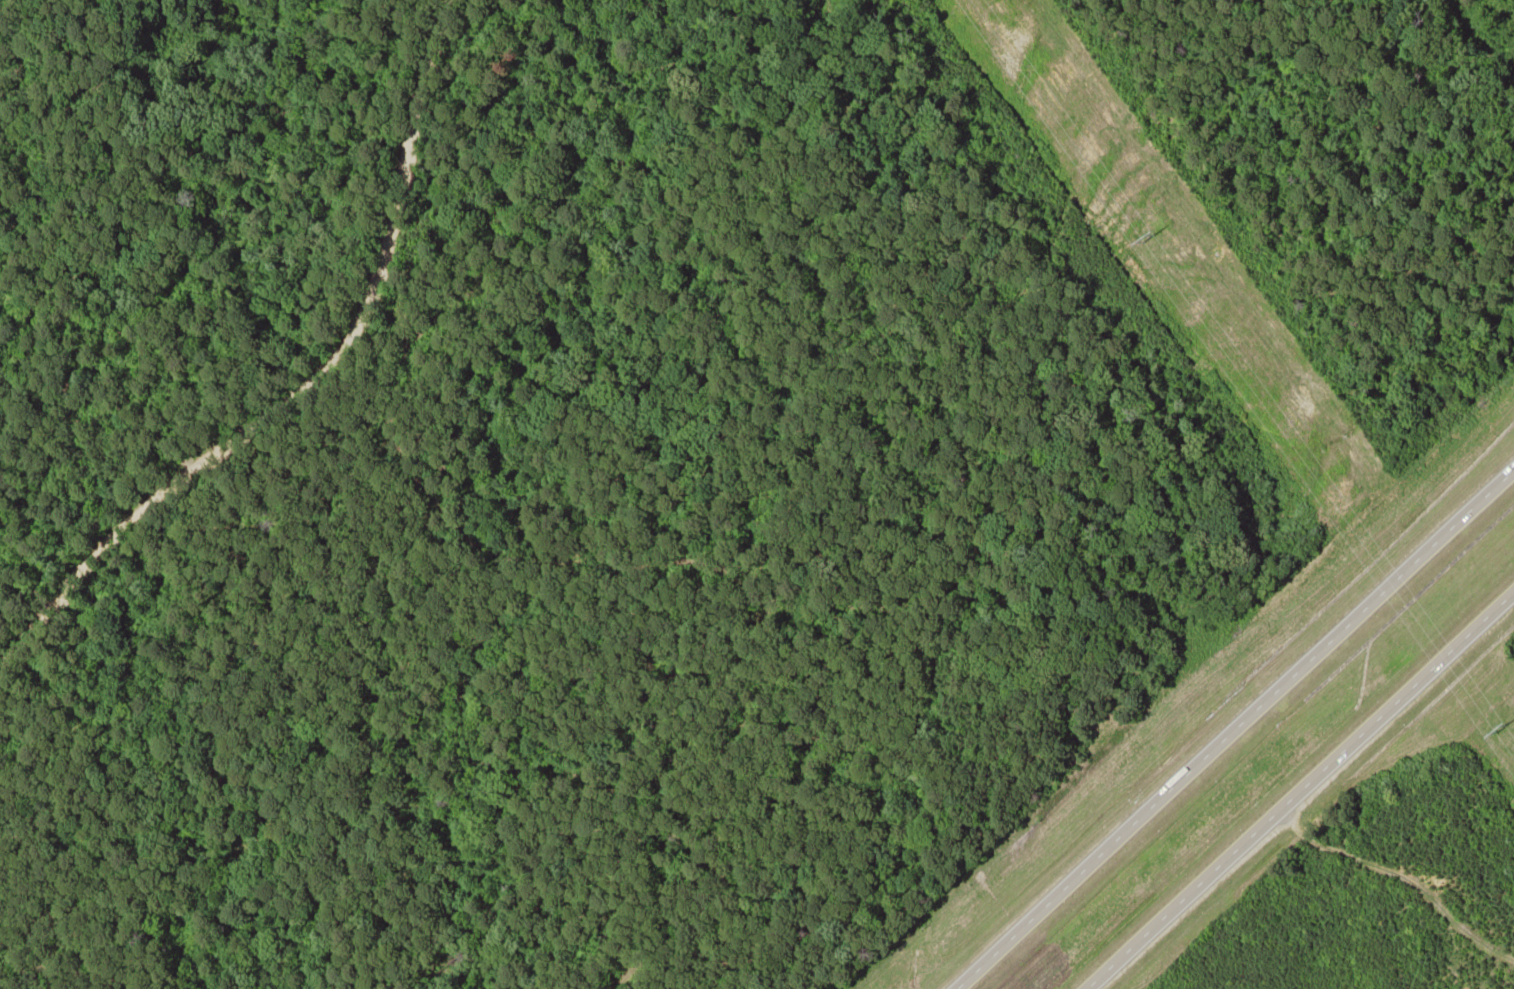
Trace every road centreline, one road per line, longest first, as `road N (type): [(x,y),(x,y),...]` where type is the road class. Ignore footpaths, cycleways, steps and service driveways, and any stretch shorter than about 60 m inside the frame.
road 1 (residential): [(0,727),(84,612),(371,369),(492,0)]
road 2 (trunk): [(1513,474),(957,988)]
road 3 (trunk): [(1089,988),(1513,595)]

